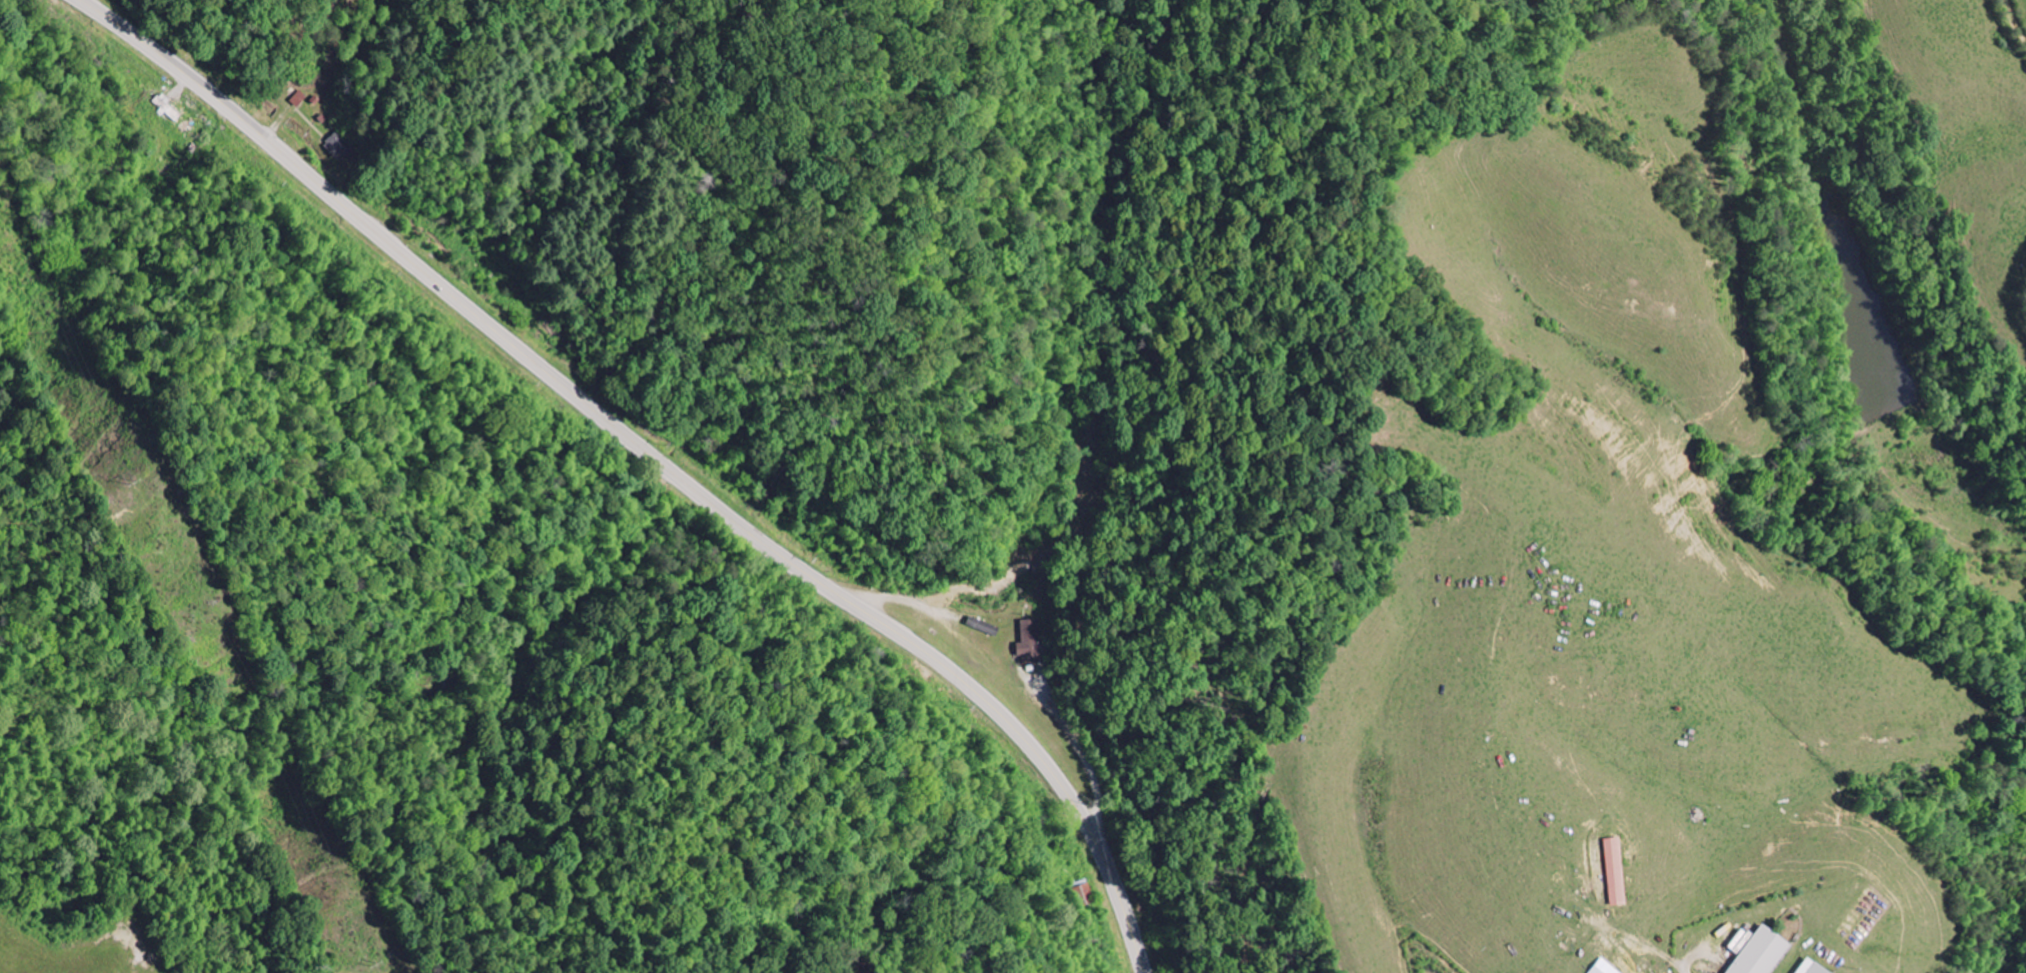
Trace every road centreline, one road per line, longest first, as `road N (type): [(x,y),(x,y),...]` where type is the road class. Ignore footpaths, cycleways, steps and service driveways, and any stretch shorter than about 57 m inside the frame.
road 1 (secondary): [(1146,972),(1116,884),(1077,808),(995,708),(925,650),(722,511),(244,120),(80,0)]

